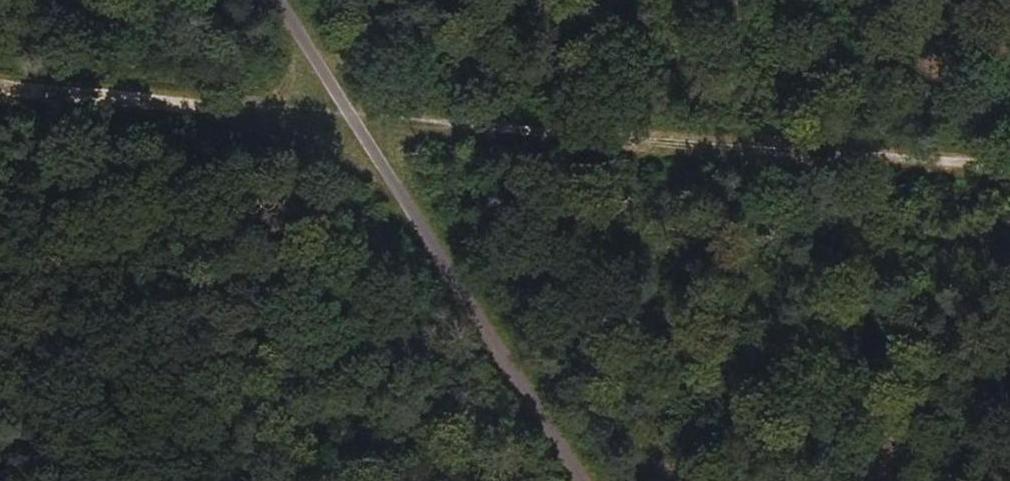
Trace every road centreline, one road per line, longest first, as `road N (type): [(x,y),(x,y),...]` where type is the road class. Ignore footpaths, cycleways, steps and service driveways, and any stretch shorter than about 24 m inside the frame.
road 1 (track): [(0,89),(1009,175)]
road 2 (unclassified): [(578,480),(279,0)]

